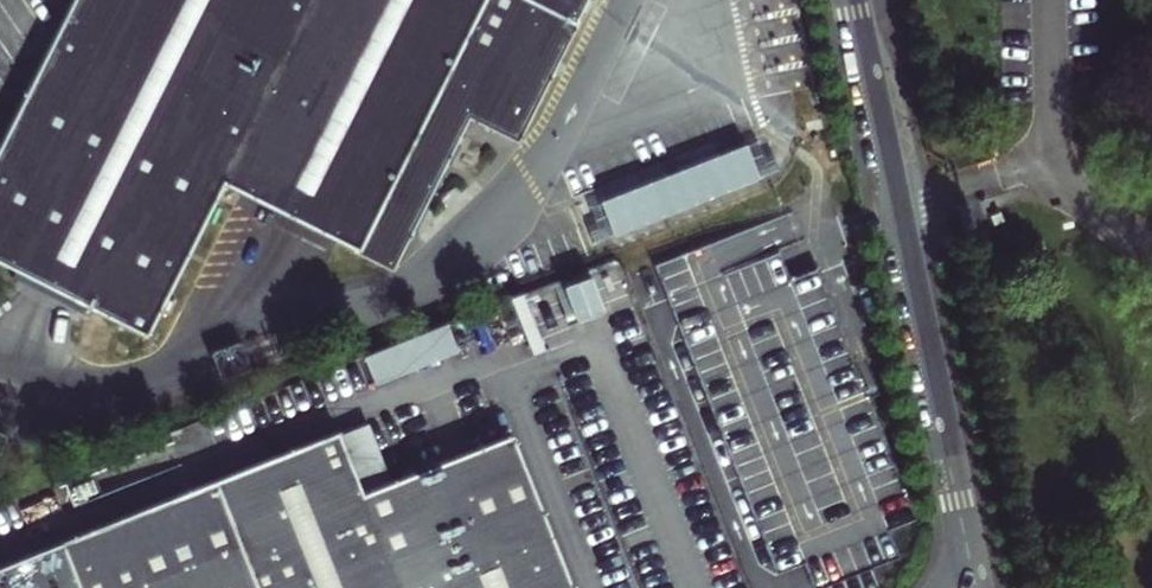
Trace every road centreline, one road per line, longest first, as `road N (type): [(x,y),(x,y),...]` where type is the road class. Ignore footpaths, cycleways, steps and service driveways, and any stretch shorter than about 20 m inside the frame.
road 1 (residential): [(976,587),(893,207)]
road 2 (residential): [(893,207),(849,0)]
road 3 (residential): [(1046,0),(1049,174)]
road 4 (residential): [(893,207),(1049,174)]
road 5 (residential): [(1049,174),(1151,252)]

